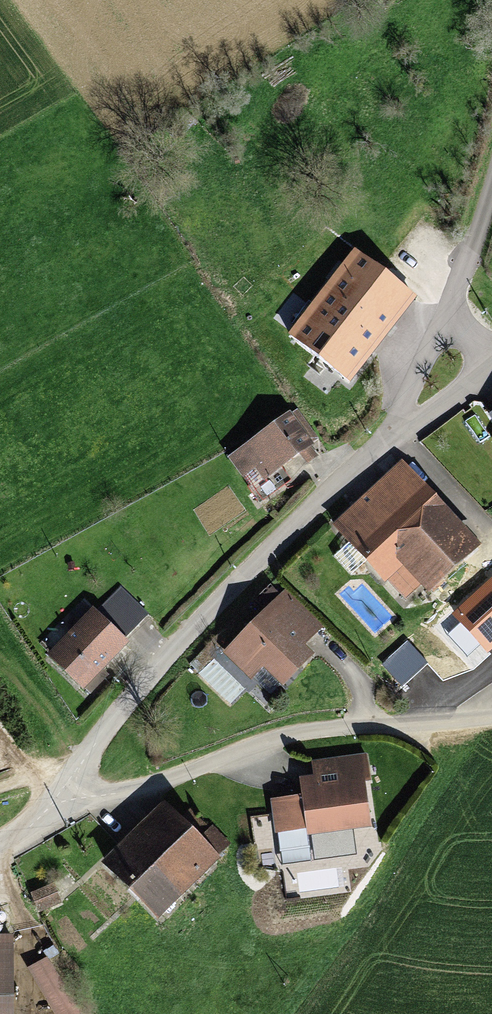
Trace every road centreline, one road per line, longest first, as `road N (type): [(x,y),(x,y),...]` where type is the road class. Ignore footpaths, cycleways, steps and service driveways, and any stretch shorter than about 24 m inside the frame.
road 1 (residential): [(50,800),(212,604),(372,461)]
road 2 (residential): [(50,800),(129,795),(282,735),(491,719)]
road 3 (residential): [(372,461),(443,318)]
road 4 (residential): [(372,461),(491,367)]
road 5 (residential): [(443,318),(491,183)]

